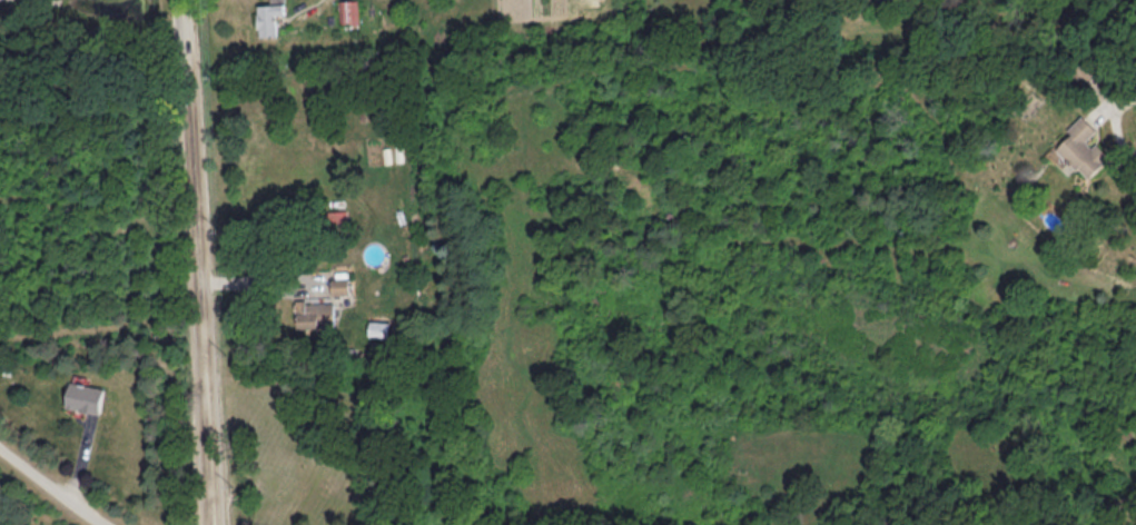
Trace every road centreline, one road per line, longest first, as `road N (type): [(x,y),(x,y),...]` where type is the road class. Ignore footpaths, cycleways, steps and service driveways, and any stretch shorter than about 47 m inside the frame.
road 1 (residential): [(186,92),(212,524)]
road 2 (residential): [(109,524),(0,446)]

